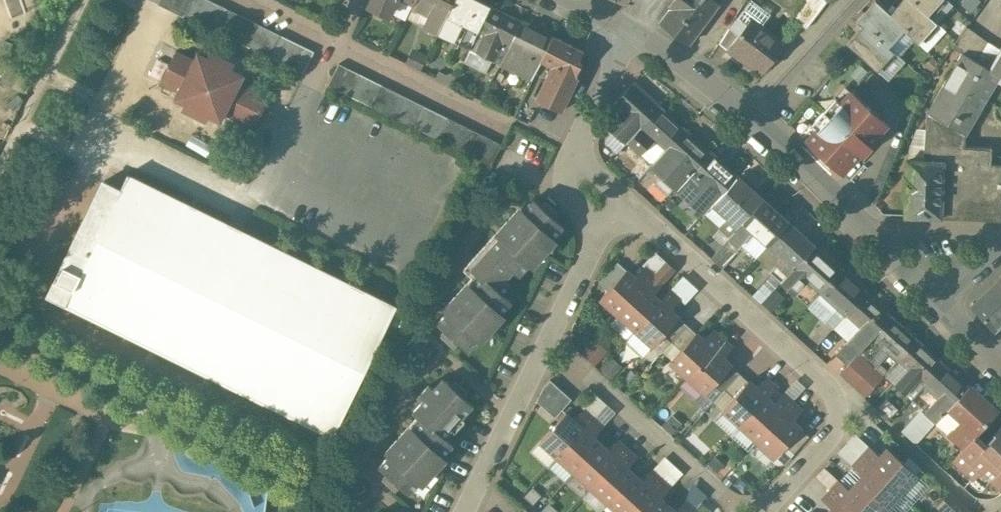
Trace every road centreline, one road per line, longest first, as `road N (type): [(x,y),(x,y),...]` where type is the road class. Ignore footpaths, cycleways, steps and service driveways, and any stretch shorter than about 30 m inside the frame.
road 1 (residential): [(618,194),(841,400),(841,422),(758,511)]
road 2 (residential): [(939,302),(769,133),(633,29)]
road 3 (residential): [(548,341),(747,511)]
road 4 (residential): [(466,511),(548,341)]
road 5 (residential): [(578,153),(633,29)]

